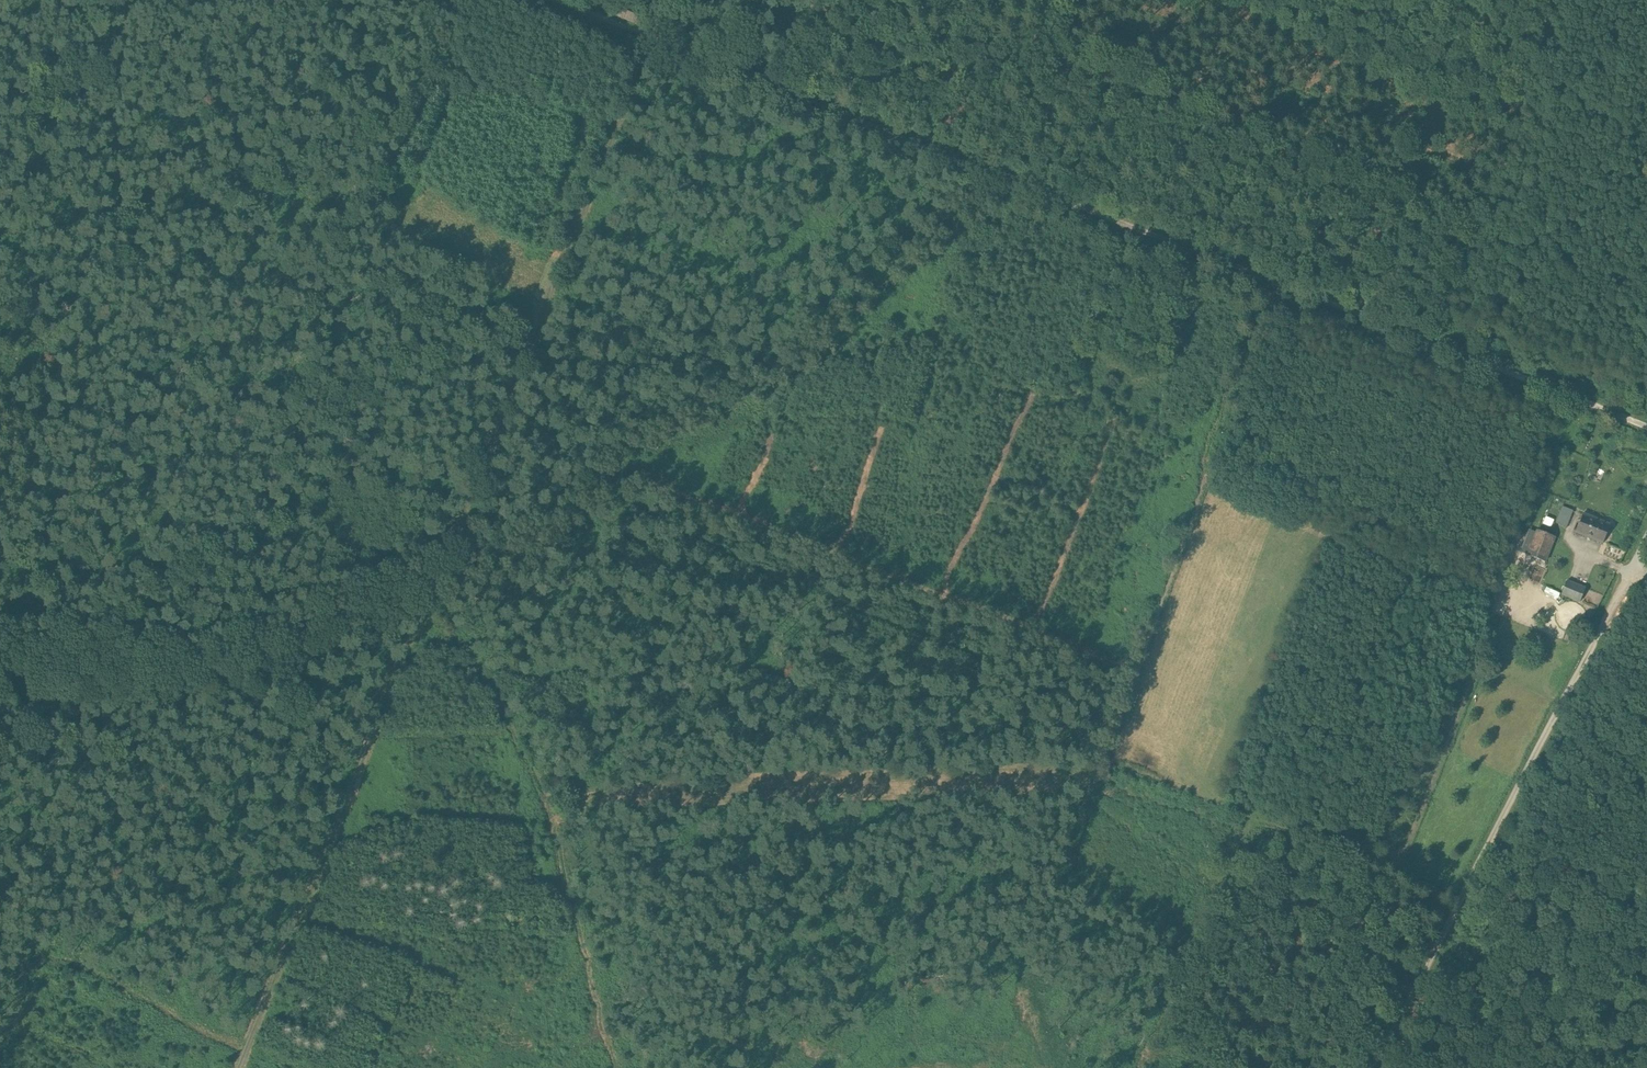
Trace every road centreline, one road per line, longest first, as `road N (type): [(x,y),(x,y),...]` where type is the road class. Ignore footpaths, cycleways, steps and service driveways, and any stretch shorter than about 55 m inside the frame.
road 1 (track): [(425,587),(504,558),(661,436),(752,389),(989,205),(1065,197),(1544,34)]
road 2 (track): [(0,687),(192,679),(425,587),(524,776),(564,893),(598,952),(625,1067)]
road 3 (track): [(1436,346),(643,33)]
road 4 (track): [(1373,1067),(1627,572)]
road 5 (track): [(1646,429),(1436,346)]

